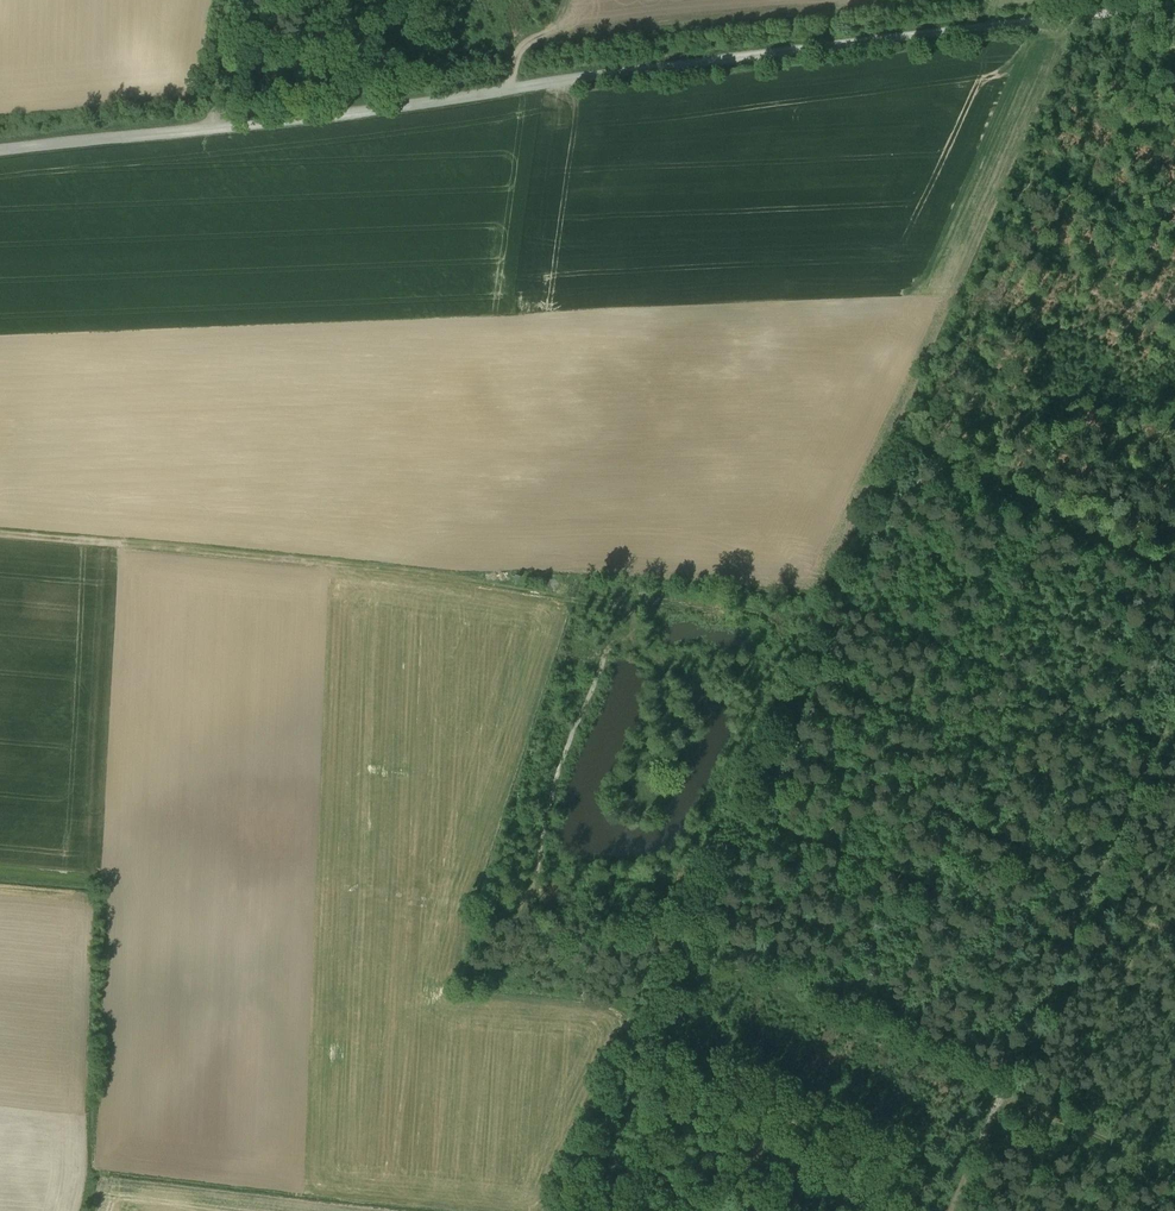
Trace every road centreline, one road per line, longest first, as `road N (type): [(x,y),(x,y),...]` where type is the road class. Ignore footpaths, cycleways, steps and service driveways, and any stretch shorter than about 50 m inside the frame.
road 1 (track): [(1174,5),(0,153)]
road 2 (track): [(0,534),(409,572),(574,600),(617,624)]
road 3 (track): [(950,1210),(1174,697)]
road 4 (track): [(210,128),(239,0)]

